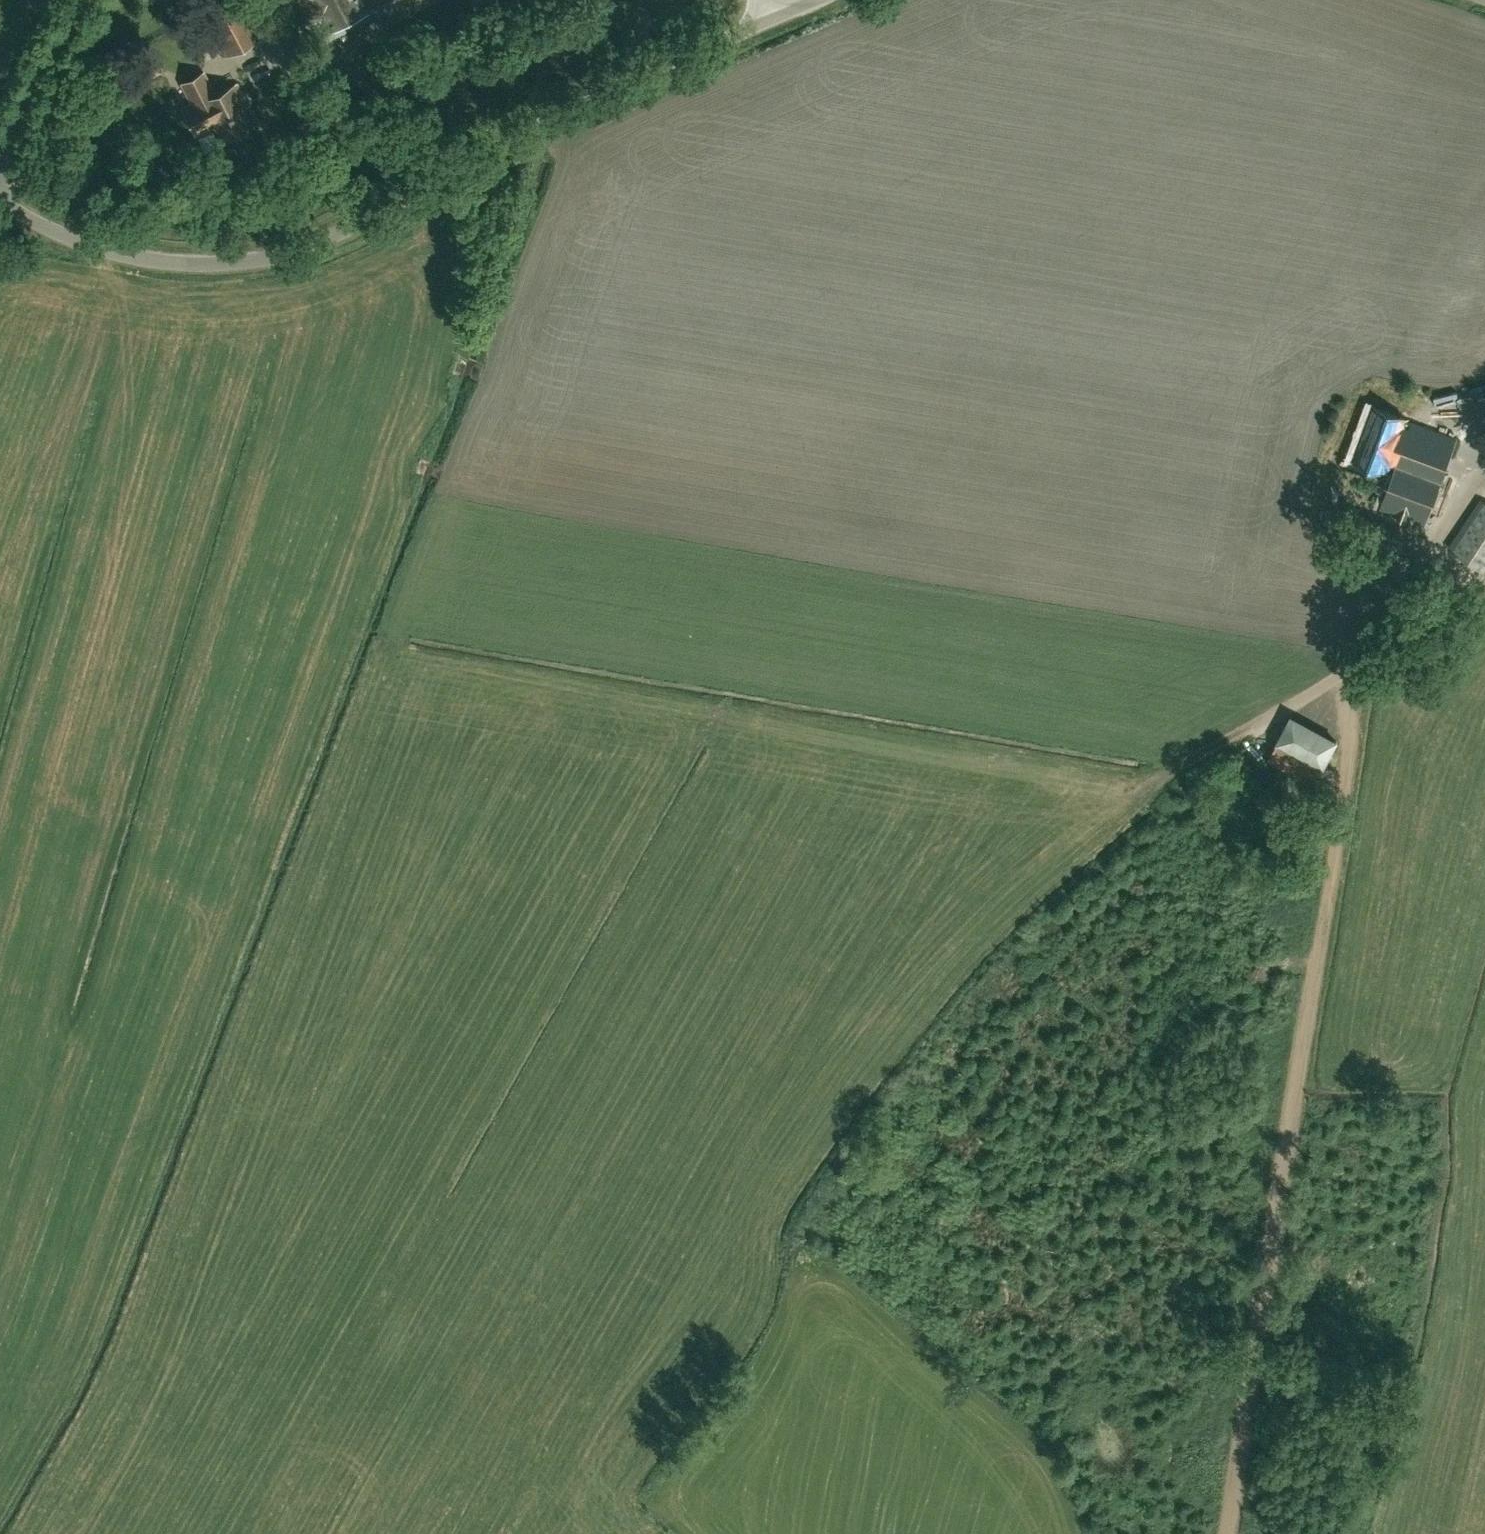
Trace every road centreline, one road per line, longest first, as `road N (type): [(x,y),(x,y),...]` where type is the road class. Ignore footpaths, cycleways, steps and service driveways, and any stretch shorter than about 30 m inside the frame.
road 1 (unclassified): [(825,0),(634,80),(335,238),(280,257),(187,265),(139,258),(43,227),(0,200)]

